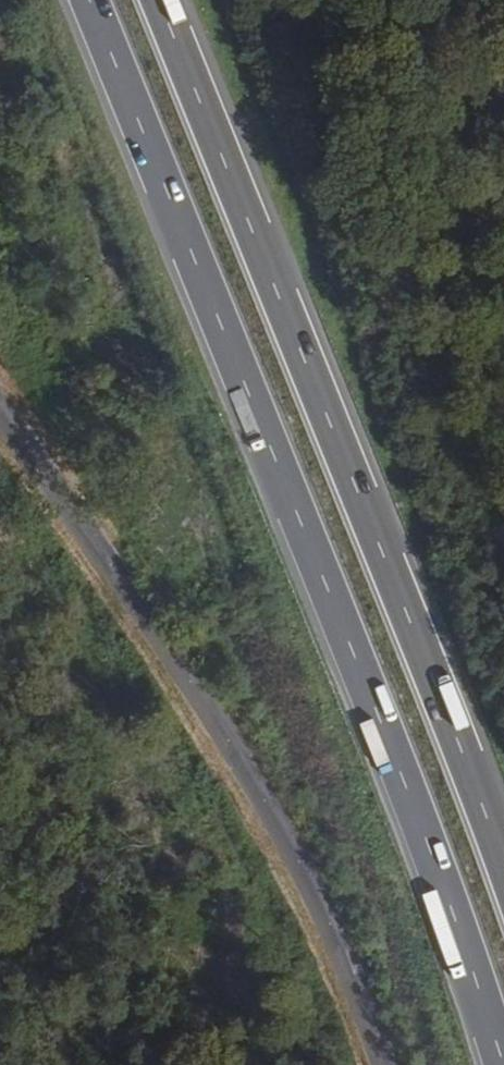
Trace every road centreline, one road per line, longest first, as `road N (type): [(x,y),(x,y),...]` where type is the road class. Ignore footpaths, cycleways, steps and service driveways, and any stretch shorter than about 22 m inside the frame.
road 1 (trunk): [(89,0),(378,715),(503,1064)]
road 2 (trunk): [(503,869),(160,0)]
road 3 (tertiary): [(384,1064),(327,905),(131,572),(0,420)]

